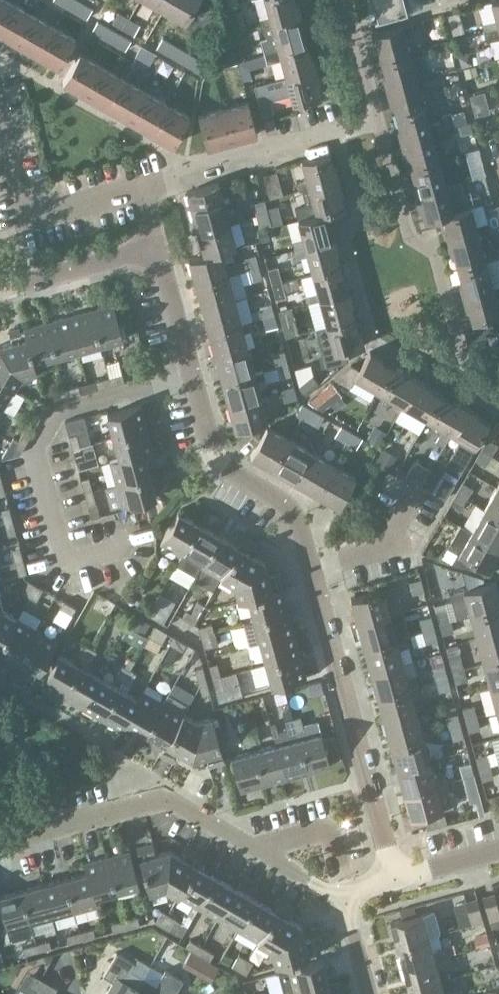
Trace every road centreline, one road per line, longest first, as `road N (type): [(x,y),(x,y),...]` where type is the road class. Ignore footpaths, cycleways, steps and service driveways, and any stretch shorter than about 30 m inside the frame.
road 1 (unclassified): [(395,877),(295,518),(284,502),(222,466),(209,441)]
road 2 (residential): [(342,892),(165,798),(0,843)]
road 3 (residential): [(0,125),(26,220),(140,189)]
road 4 (residential): [(140,189),(187,166),(335,135)]
road 5 (unclassified): [(156,247),(209,441)]
road 6 (unclassified): [(0,289),(156,247)]

